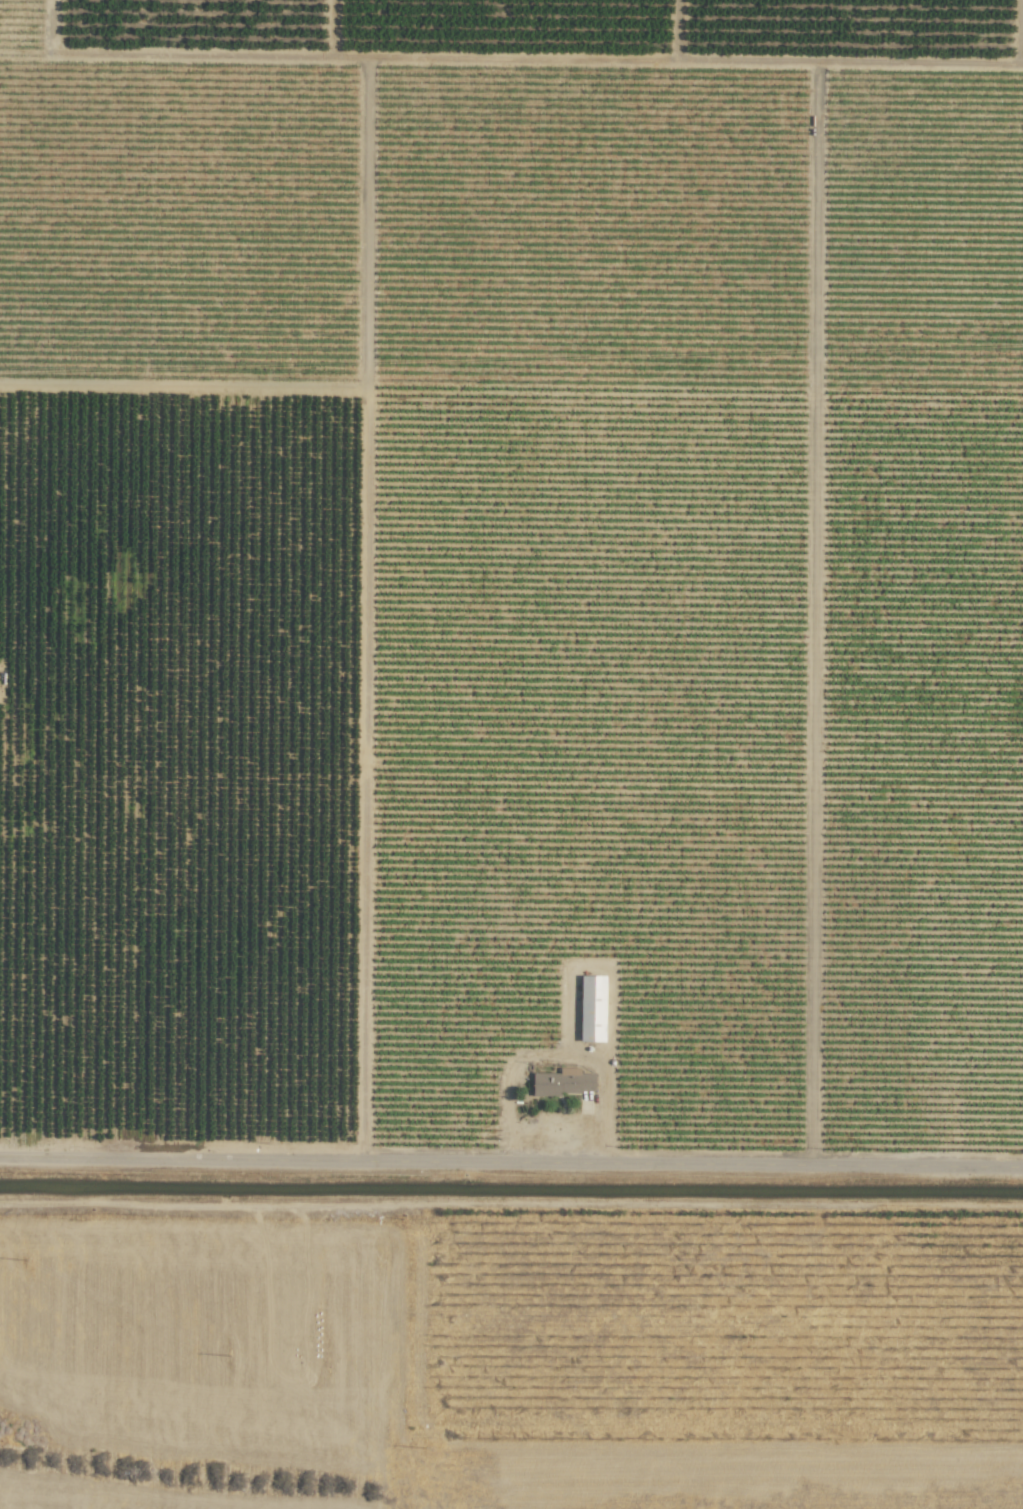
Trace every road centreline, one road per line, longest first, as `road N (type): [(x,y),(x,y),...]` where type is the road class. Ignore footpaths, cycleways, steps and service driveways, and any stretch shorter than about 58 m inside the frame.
road 1 (residential): [(0,1156),(1022,1166)]

